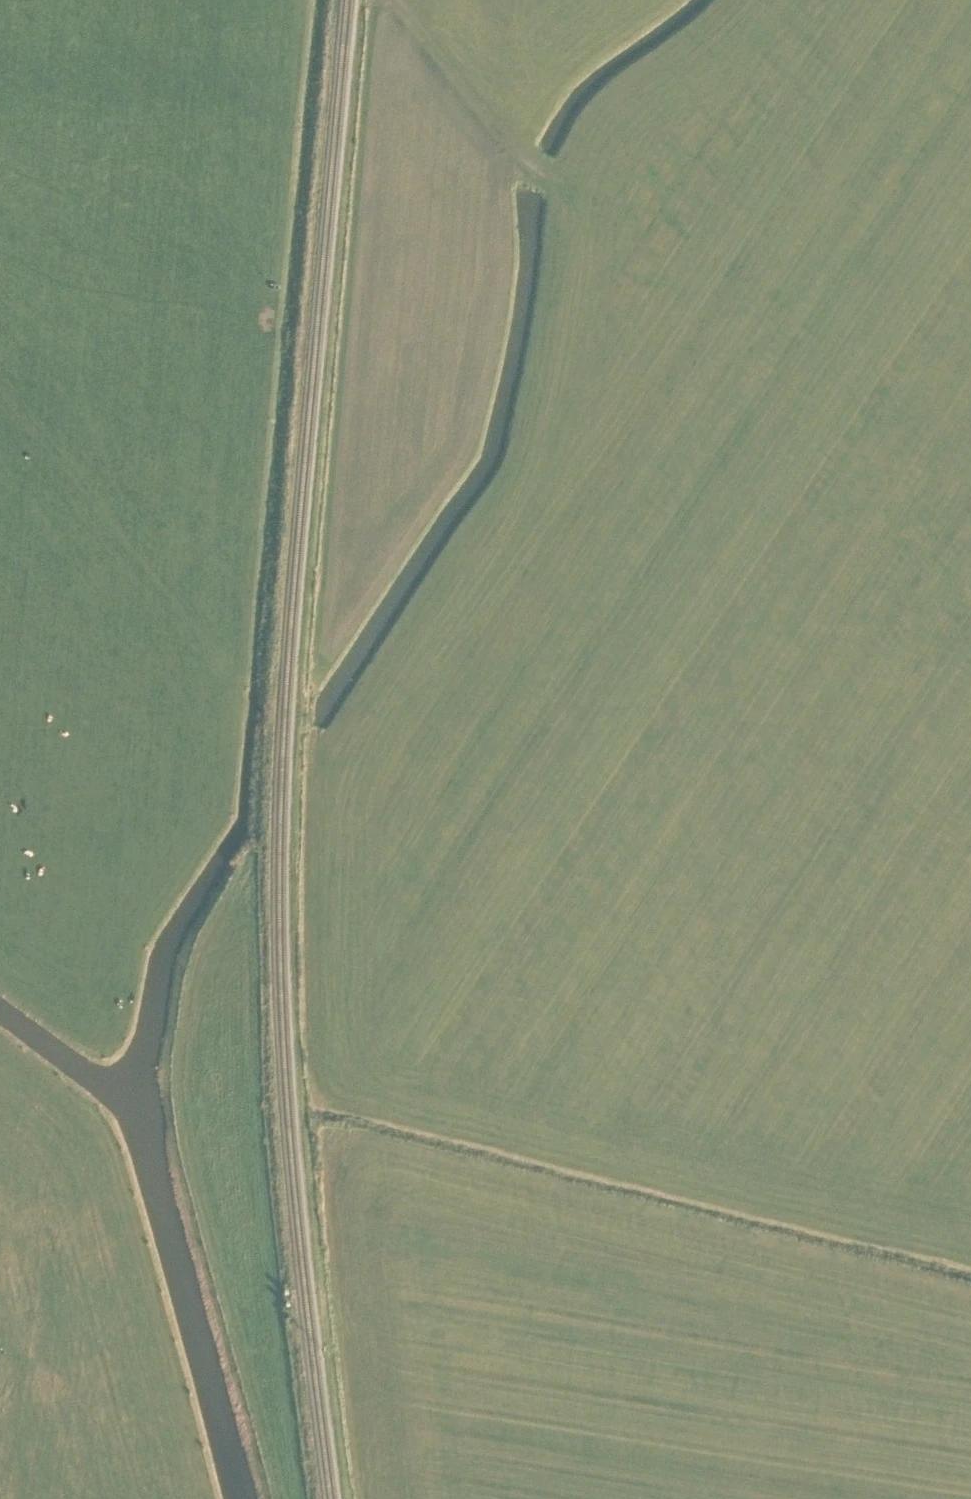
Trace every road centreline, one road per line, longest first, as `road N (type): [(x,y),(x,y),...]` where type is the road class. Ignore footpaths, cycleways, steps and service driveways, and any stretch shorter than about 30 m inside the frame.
road 1 (track): [(391,0),(530,164)]

